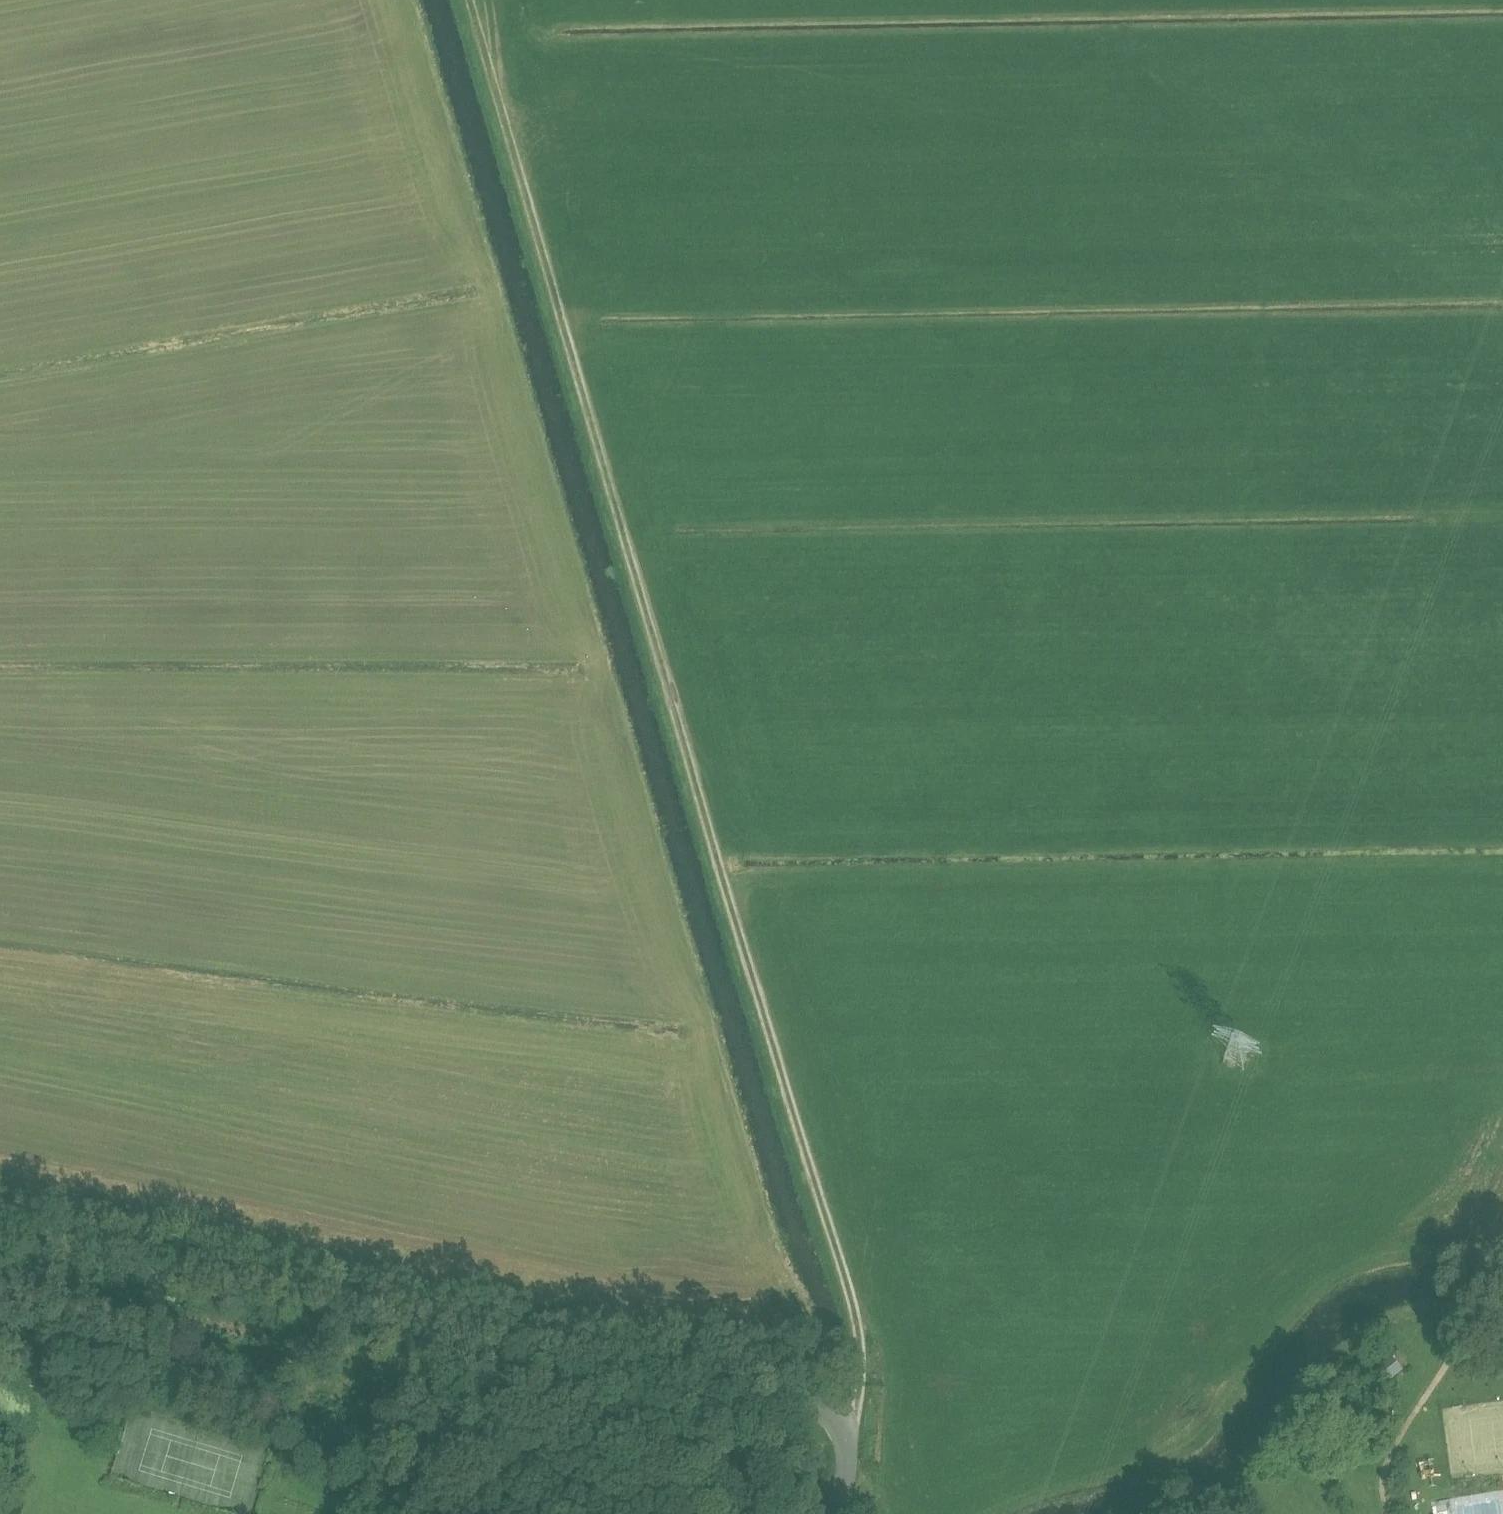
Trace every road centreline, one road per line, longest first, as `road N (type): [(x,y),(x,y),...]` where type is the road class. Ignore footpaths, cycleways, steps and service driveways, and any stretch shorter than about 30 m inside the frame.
road 1 (unclassified): [(836,1513),(842,1433),(812,1402),(0,1234)]

